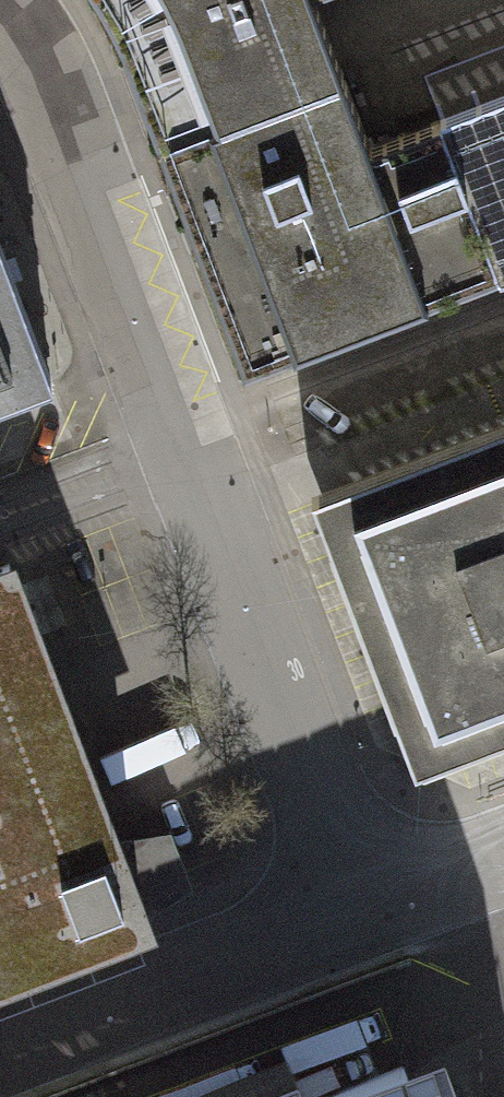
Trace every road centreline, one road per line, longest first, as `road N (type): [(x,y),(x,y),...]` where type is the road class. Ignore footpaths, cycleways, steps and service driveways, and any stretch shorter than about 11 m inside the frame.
road 1 (unclassified): [(355,916),(98,201),(37,60),(0,5)]
road 2 (unclassified): [(355,916),(0,1056)]
road 3 (unclassified): [(503,864),(355,916)]

